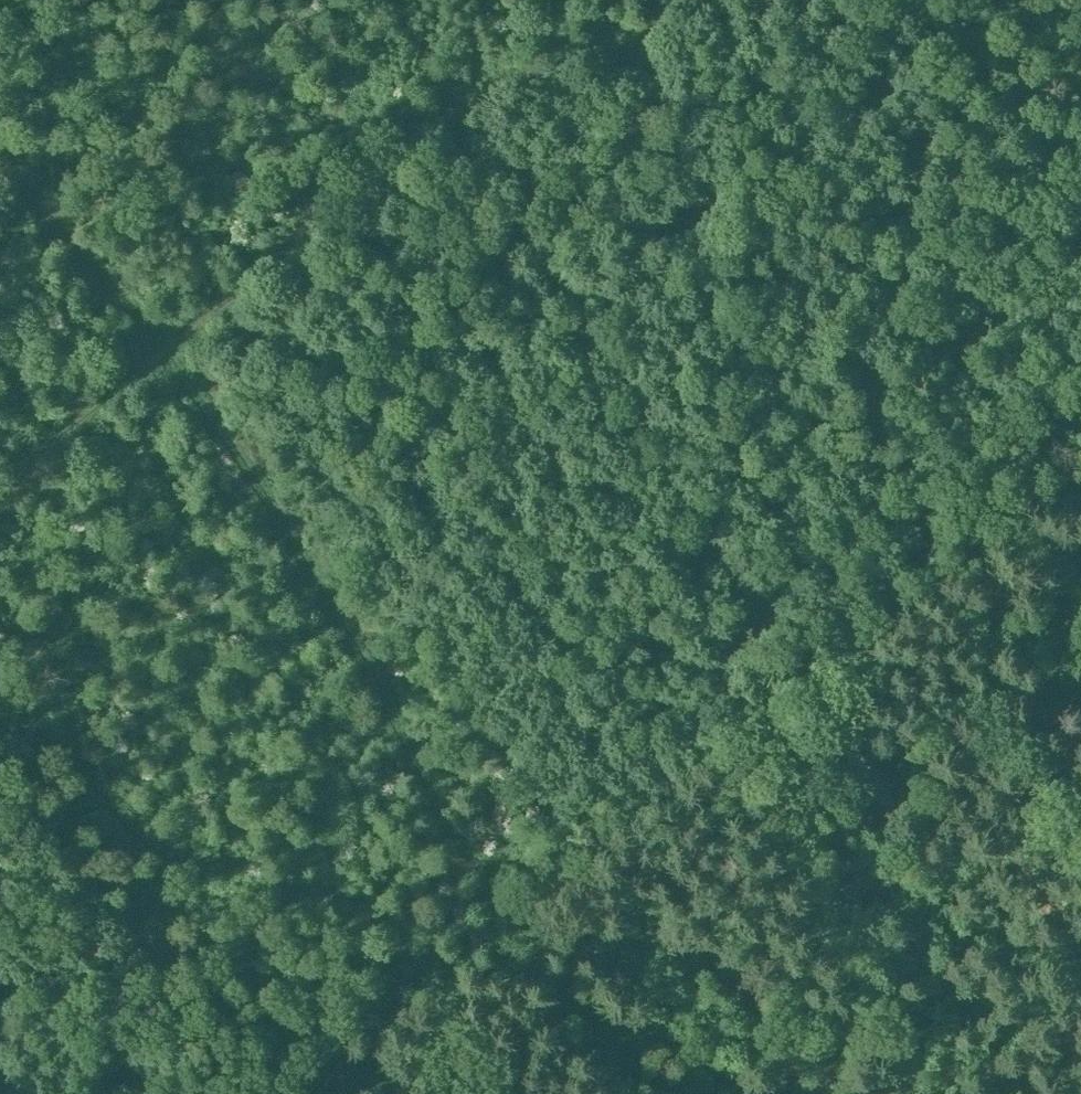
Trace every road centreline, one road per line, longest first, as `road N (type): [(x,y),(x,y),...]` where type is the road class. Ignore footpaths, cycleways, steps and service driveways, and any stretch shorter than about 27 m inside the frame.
road 1 (track): [(0,168),(143,323),(196,394),(291,539),(475,864),(653,1093)]
road 2 (track): [(0,478),(404,144),(684,0)]

